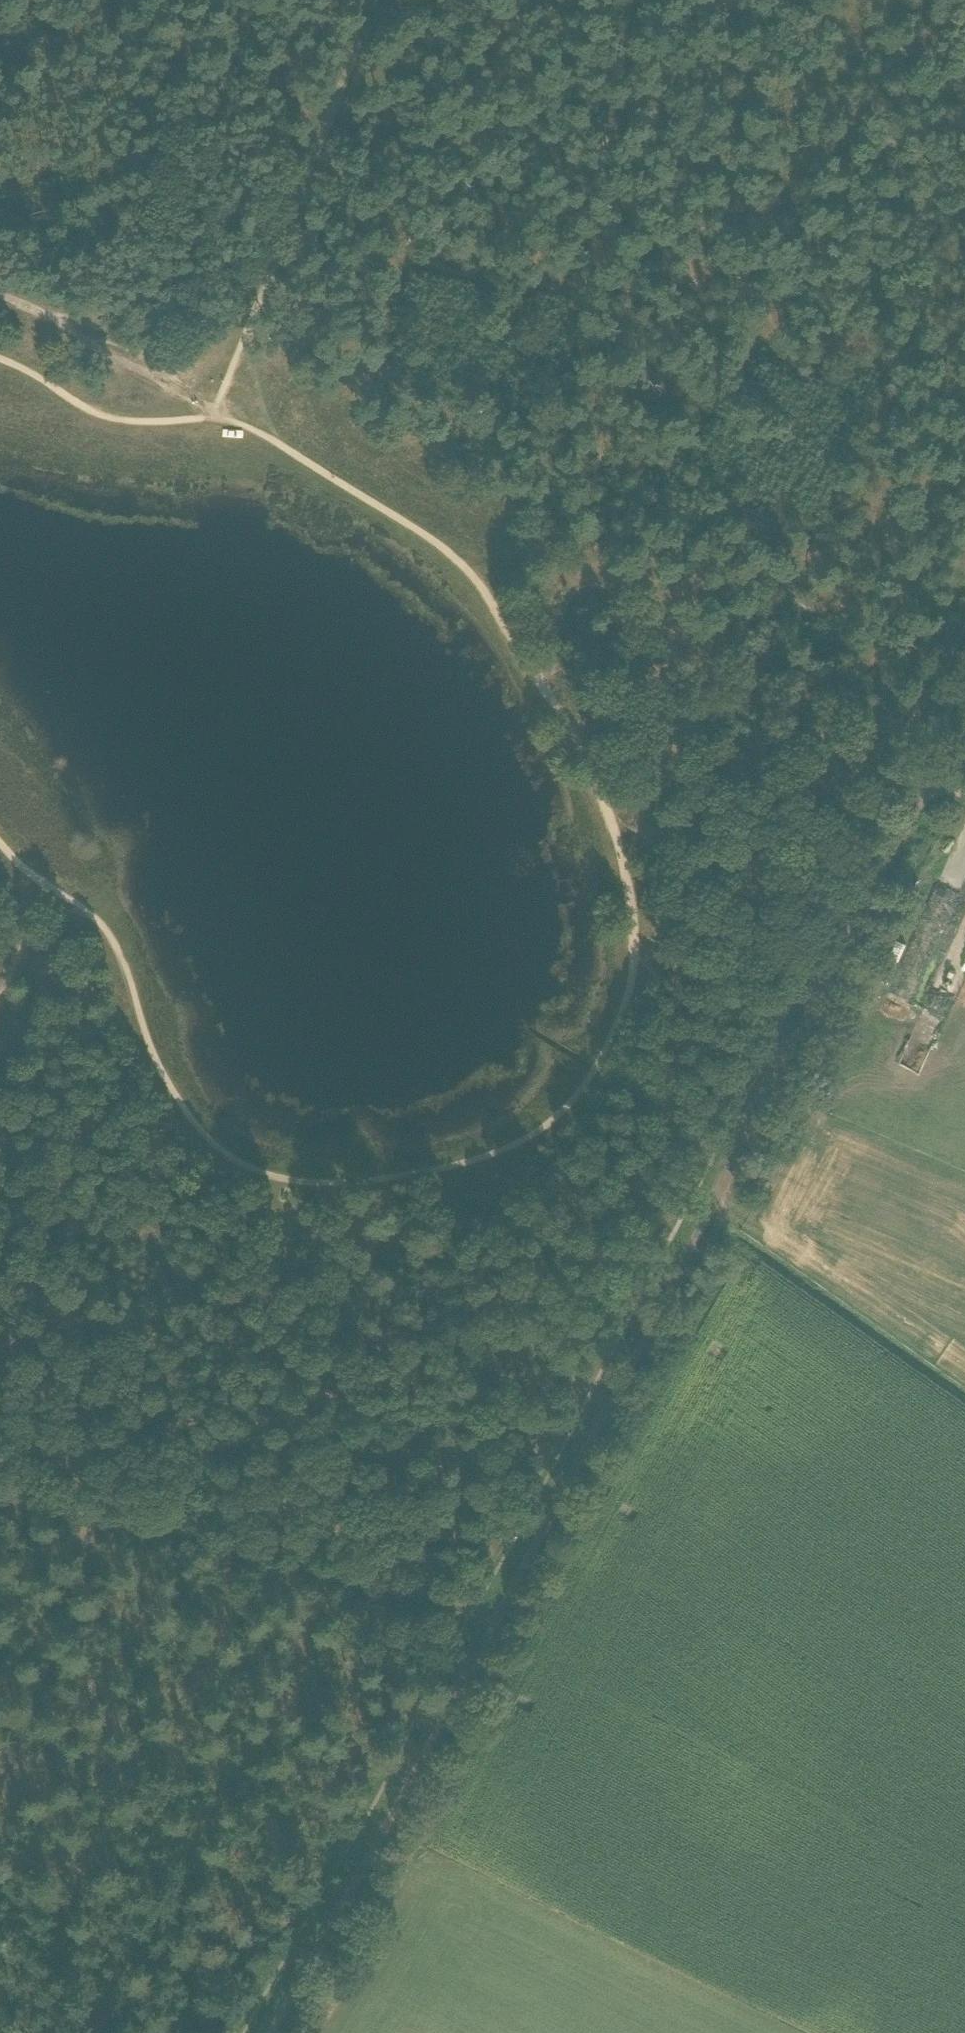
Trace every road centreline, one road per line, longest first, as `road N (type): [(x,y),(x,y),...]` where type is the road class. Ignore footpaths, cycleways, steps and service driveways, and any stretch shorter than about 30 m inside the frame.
road 1 (track): [(273,2032),(774,1080),(964,684)]
road 2 (track): [(638,984),(577,1089),(515,1145),(422,1176),(323,1189),(249,1178),(195,1135),(142,1051),(113,949),(98,924),(32,878)]
road 3 (track): [(638,984),(623,860),(588,770),(545,683),(471,570),(223,414)]
road 4 (track): [(0,363),(78,408),(123,421),(223,414)]
road 5 (track): [(264,275),(335,97)]
road 6 (track): [(223,414),(264,275)]

